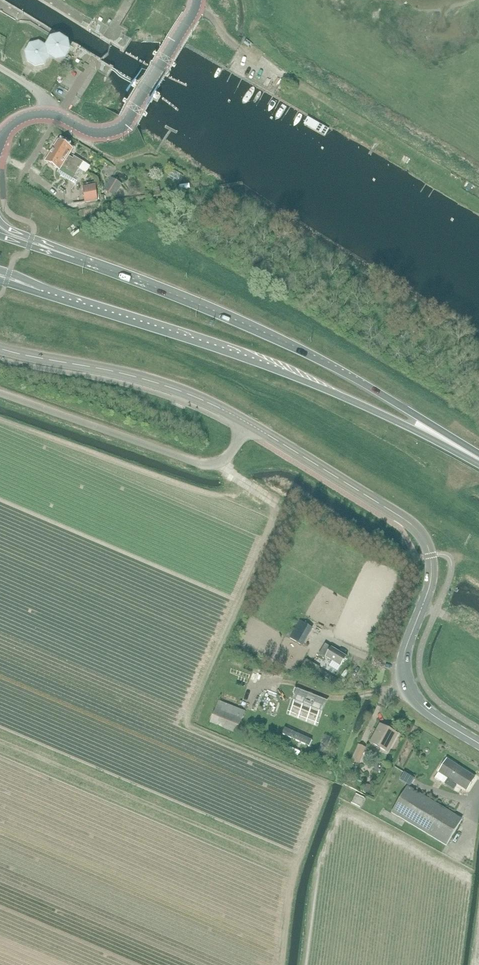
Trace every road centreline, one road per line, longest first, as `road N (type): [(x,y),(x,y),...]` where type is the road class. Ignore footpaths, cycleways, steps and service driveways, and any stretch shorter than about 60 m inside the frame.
road 1 (primary): [(478,458),(309,354),(70,256)]
road 2 (tertiary): [(478,744),(426,710),(406,684),(406,649),(432,579),(419,531),(248,423)]
road 3 (primary): [(60,293),(264,360),(478,461)]
road 4 (unclassified): [(0,140),(13,124),(40,114),(97,135),(123,127),(198,0)]
road 5 (unclassified): [(248,423),(225,460),(202,465),(0,393)]
road 6 (tertiary): [(248,423),(149,380),(0,349)]

